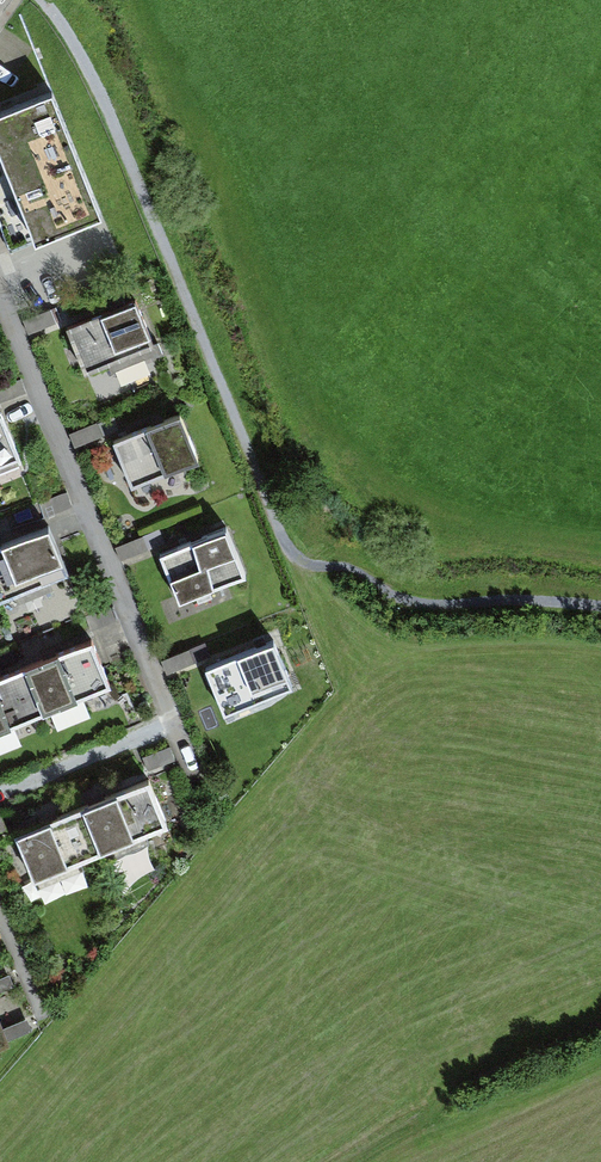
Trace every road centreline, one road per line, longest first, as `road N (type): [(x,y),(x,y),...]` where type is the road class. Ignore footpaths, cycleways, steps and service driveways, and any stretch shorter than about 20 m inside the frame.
road 1 (residential): [(0,285),(197,780)]

